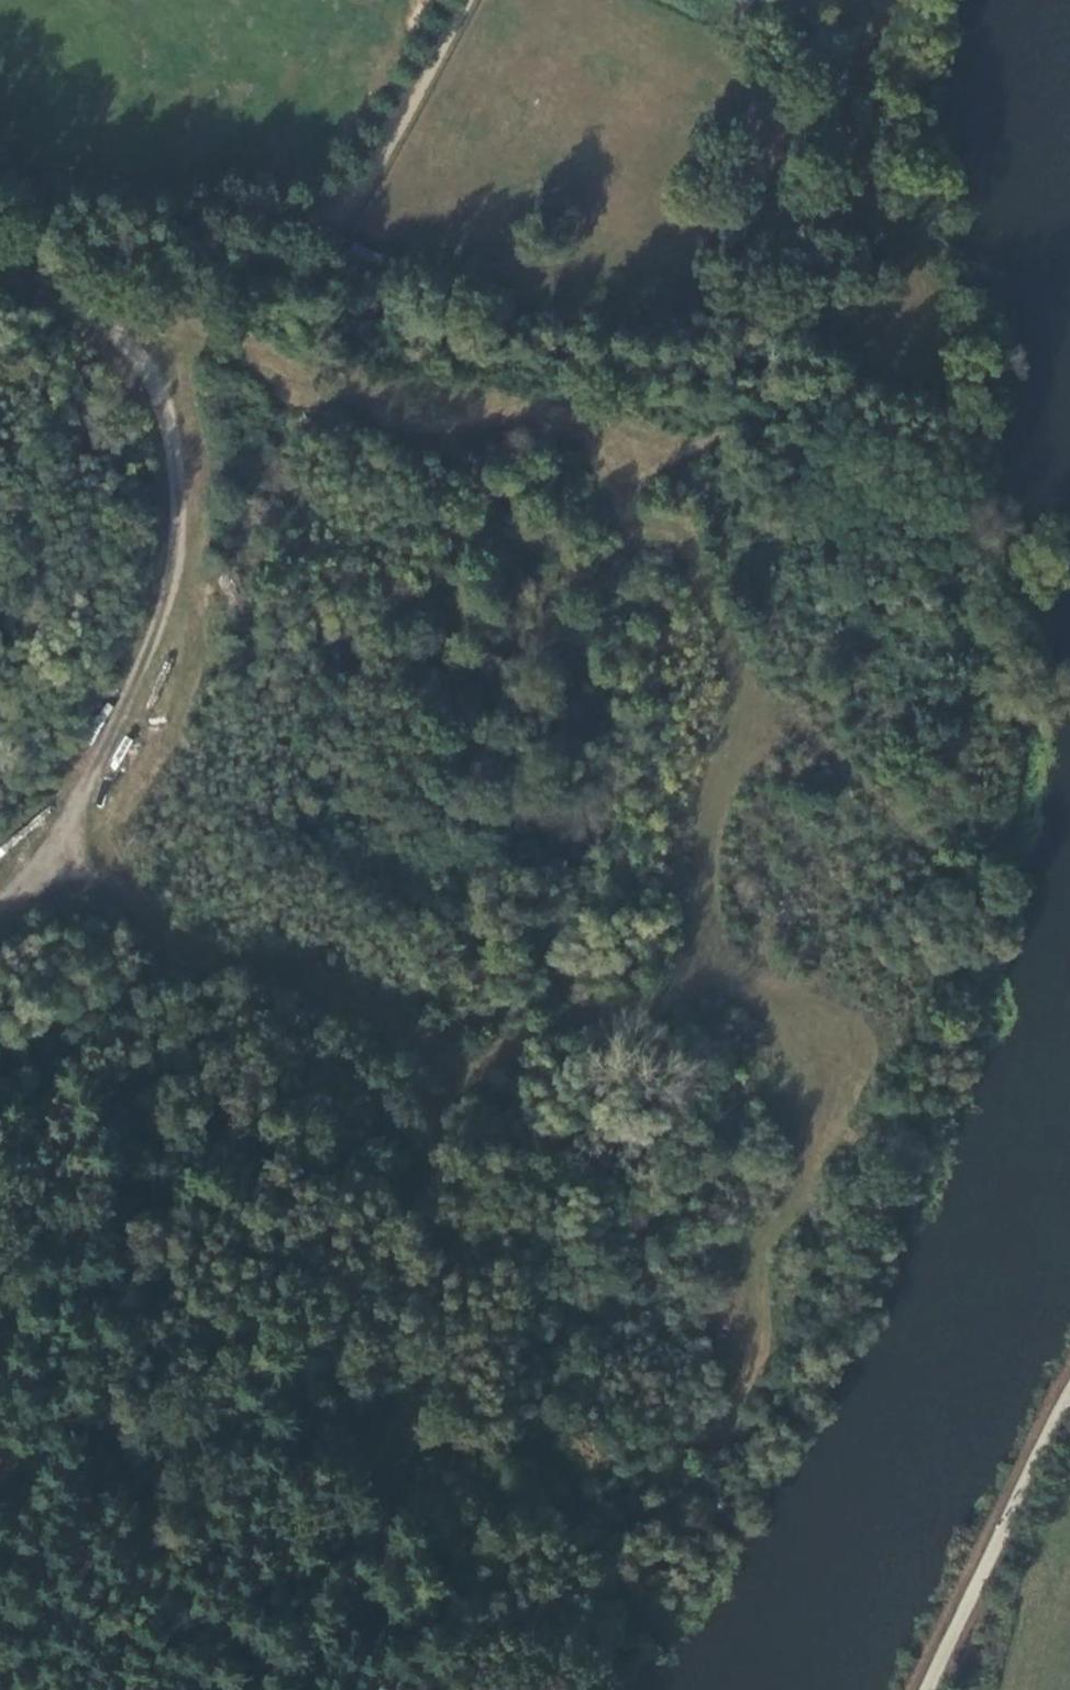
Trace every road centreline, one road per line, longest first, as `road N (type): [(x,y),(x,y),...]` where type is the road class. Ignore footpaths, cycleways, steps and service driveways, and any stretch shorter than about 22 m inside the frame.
road 1 (track): [(0,264),(89,315),(137,361),(163,412),(175,463),(182,558),(111,733),(50,853),(0,907)]
road 2 (track): [(463,0),(369,173),(340,198),(255,215),(41,177),(24,228)]

